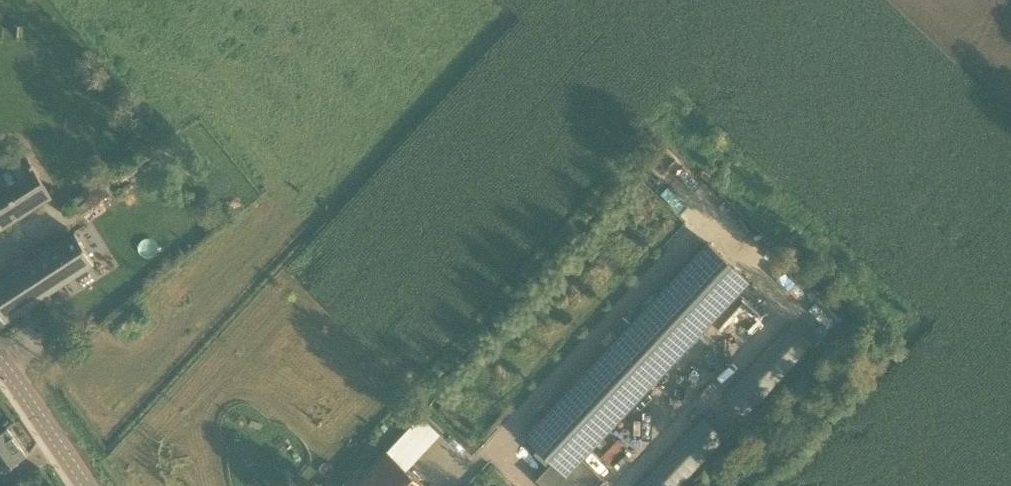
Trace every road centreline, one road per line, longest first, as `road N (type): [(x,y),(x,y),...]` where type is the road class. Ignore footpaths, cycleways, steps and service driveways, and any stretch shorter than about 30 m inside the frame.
road 1 (tertiary): [(86,485),(0,360)]

